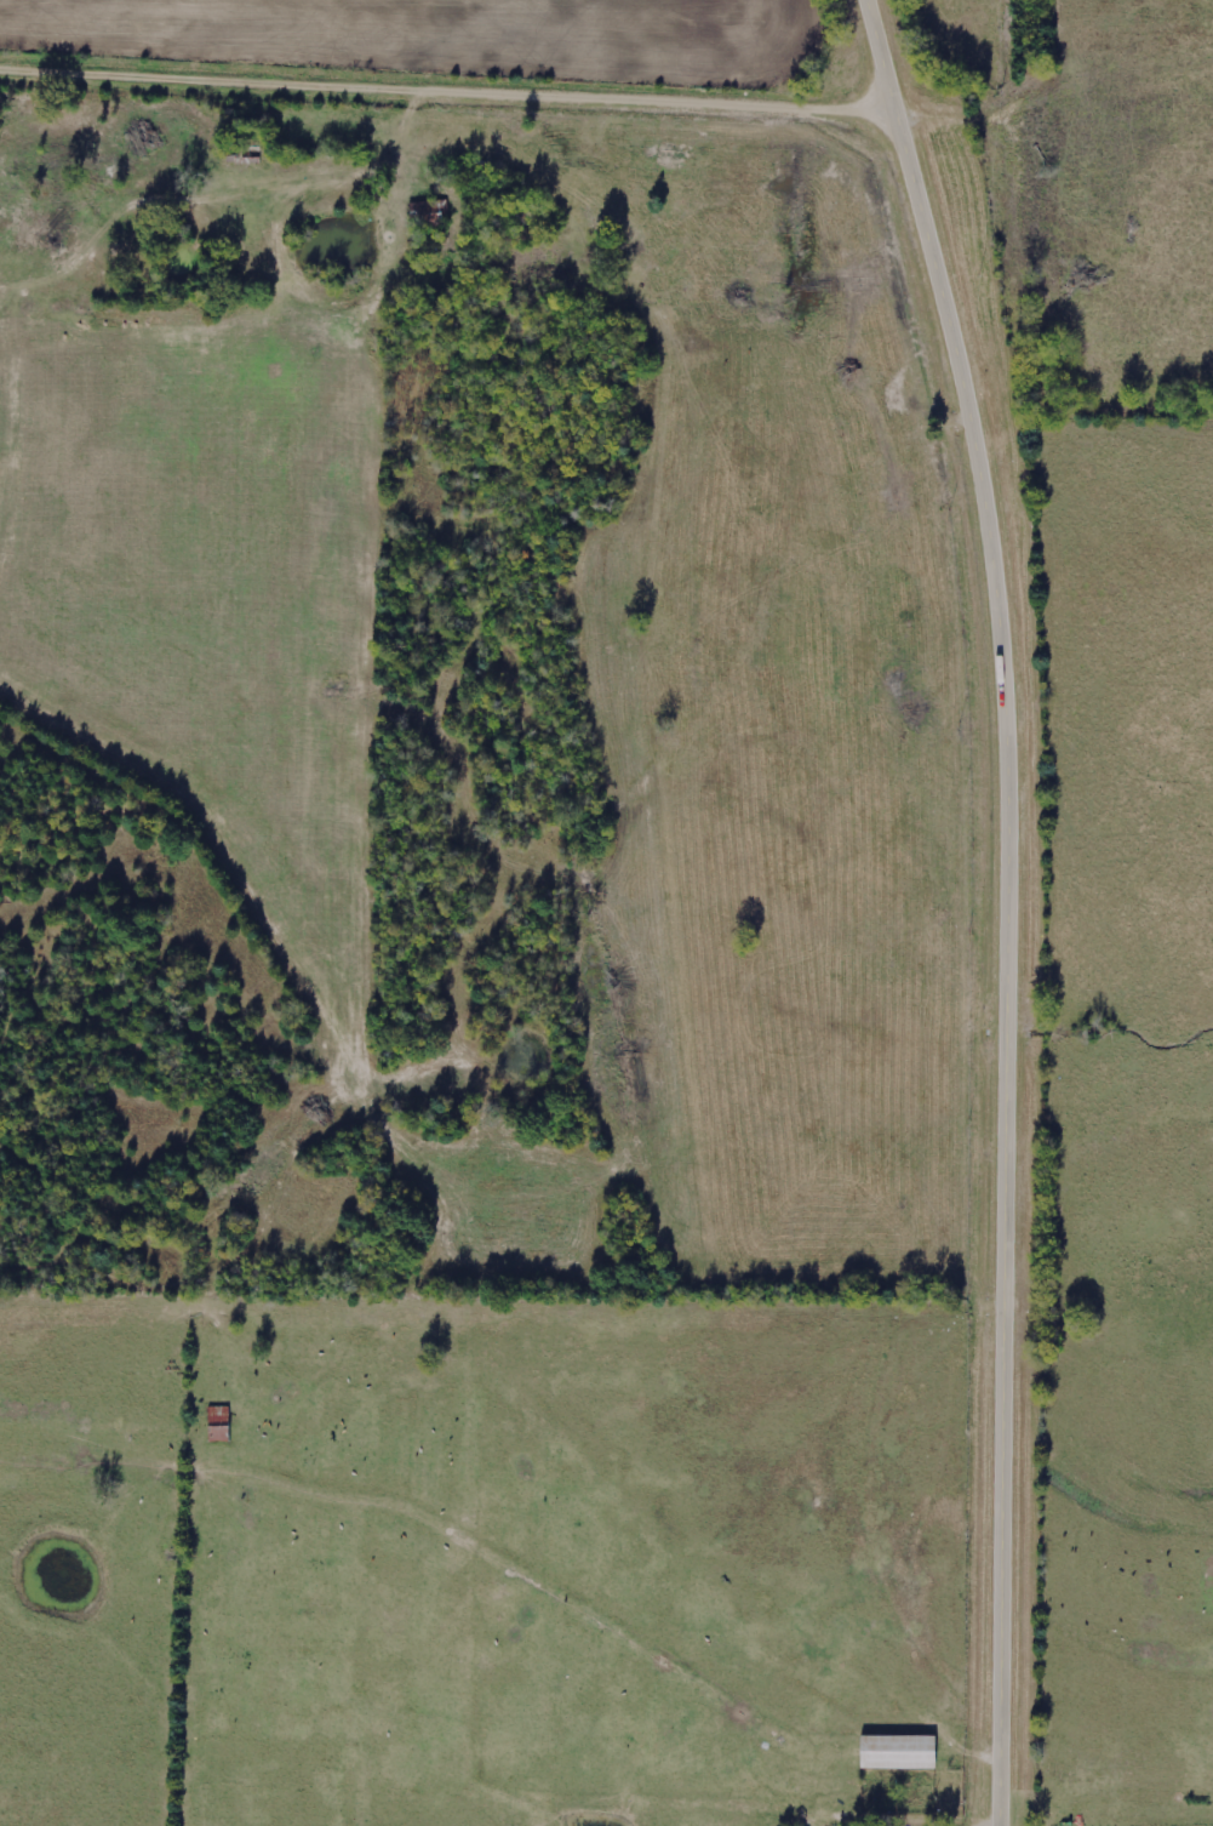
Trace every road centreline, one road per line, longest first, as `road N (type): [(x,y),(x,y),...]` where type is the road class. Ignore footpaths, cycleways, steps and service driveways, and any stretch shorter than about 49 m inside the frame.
road 1 (tertiary): [(866,0),(966,388),(997,588),(1008,730),(1002,1825)]
road 2 (residential): [(896,115),(0,77)]

